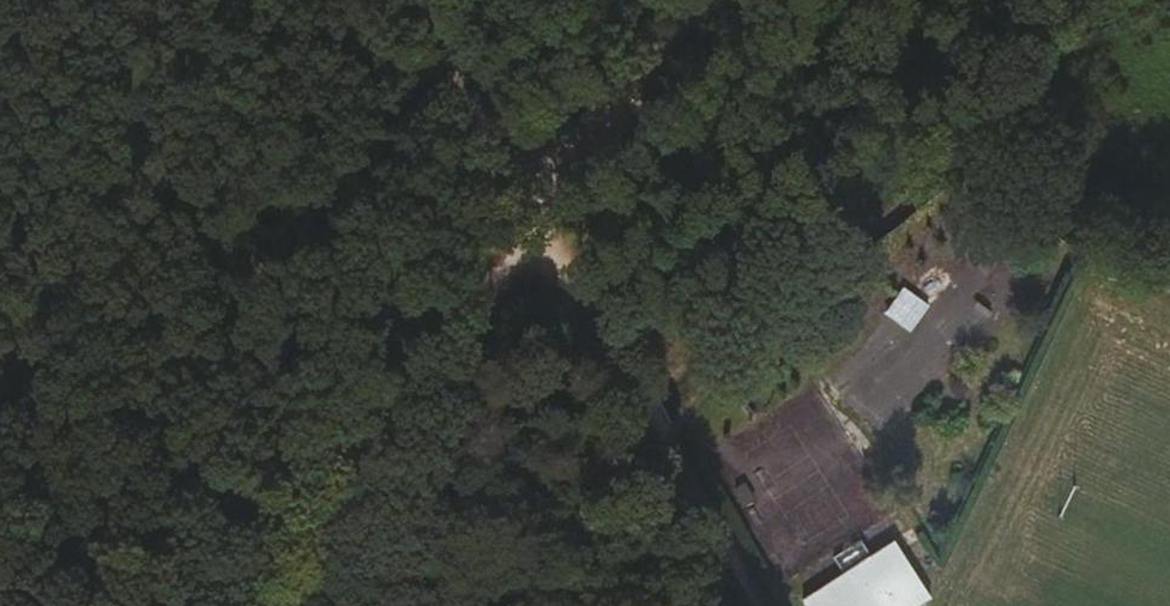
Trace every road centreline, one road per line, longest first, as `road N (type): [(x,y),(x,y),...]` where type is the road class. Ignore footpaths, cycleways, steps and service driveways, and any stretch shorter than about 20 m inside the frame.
road 1 (track): [(673,0),(277,605)]
road 2 (track): [(404,0),(735,605)]

